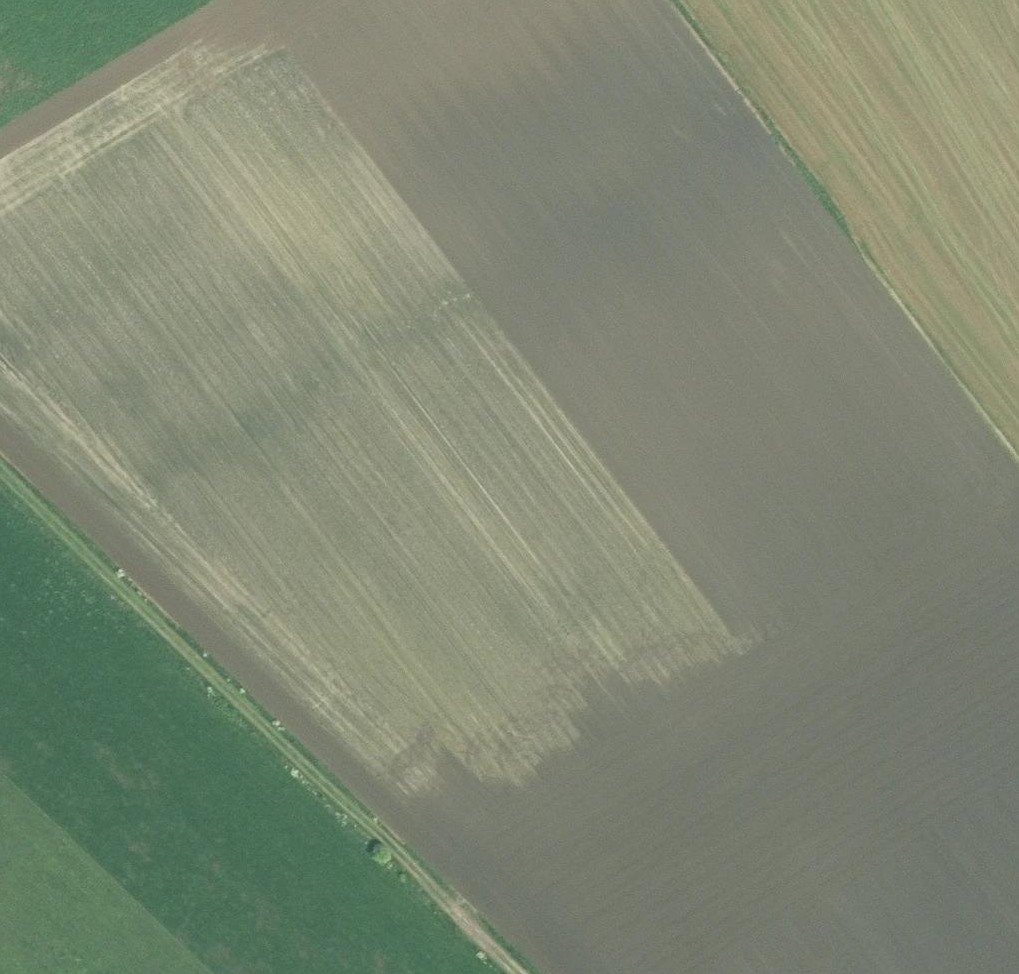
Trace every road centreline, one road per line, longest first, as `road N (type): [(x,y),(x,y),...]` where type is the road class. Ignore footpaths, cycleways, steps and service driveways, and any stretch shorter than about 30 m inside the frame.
road 1 (track): [(0,468),(523,973)]

